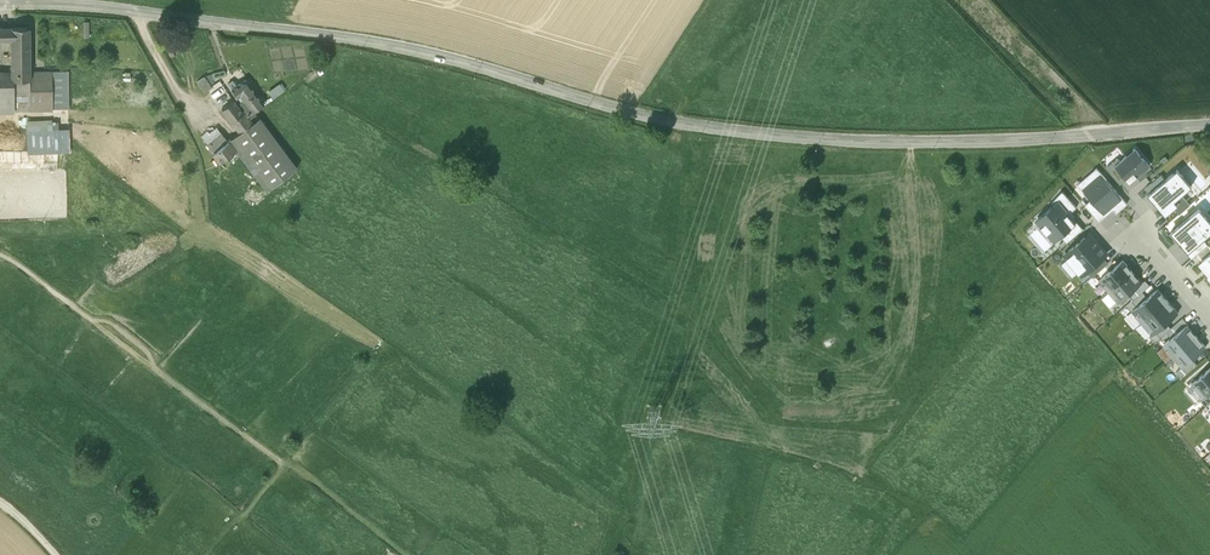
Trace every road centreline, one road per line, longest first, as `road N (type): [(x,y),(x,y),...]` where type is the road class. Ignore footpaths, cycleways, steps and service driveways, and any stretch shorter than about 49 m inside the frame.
road 1 (tertiary): [(142,11),(443,55),(654,121),(815,139),(1026,139),(1209,125)]
road 2 (tertiary): [(0,5),(142,11)]
road 3 (residential): [(142,11),(211,122)]

